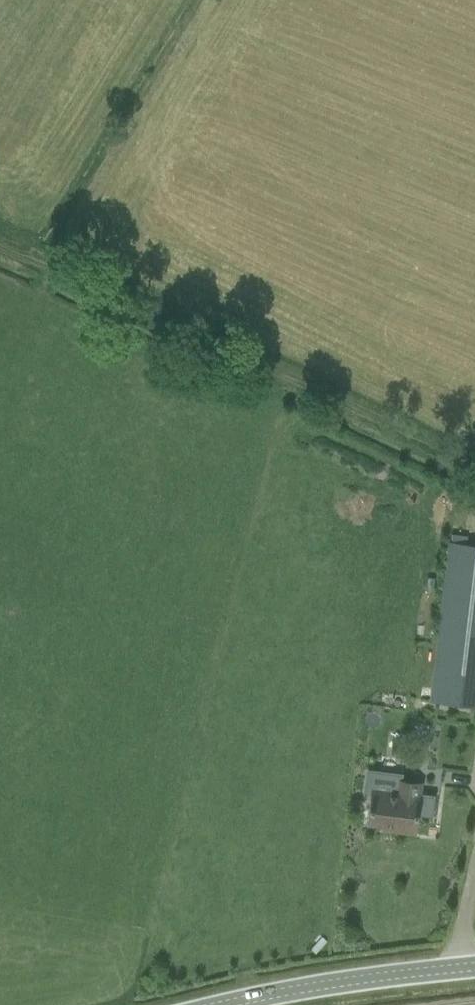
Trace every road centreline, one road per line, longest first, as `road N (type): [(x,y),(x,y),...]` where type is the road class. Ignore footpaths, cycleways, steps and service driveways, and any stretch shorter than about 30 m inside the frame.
road 1 (track): [(474,488),(459,472),(0,247)]
road 2 (tertiary): [(242,1004),(474,971)]

